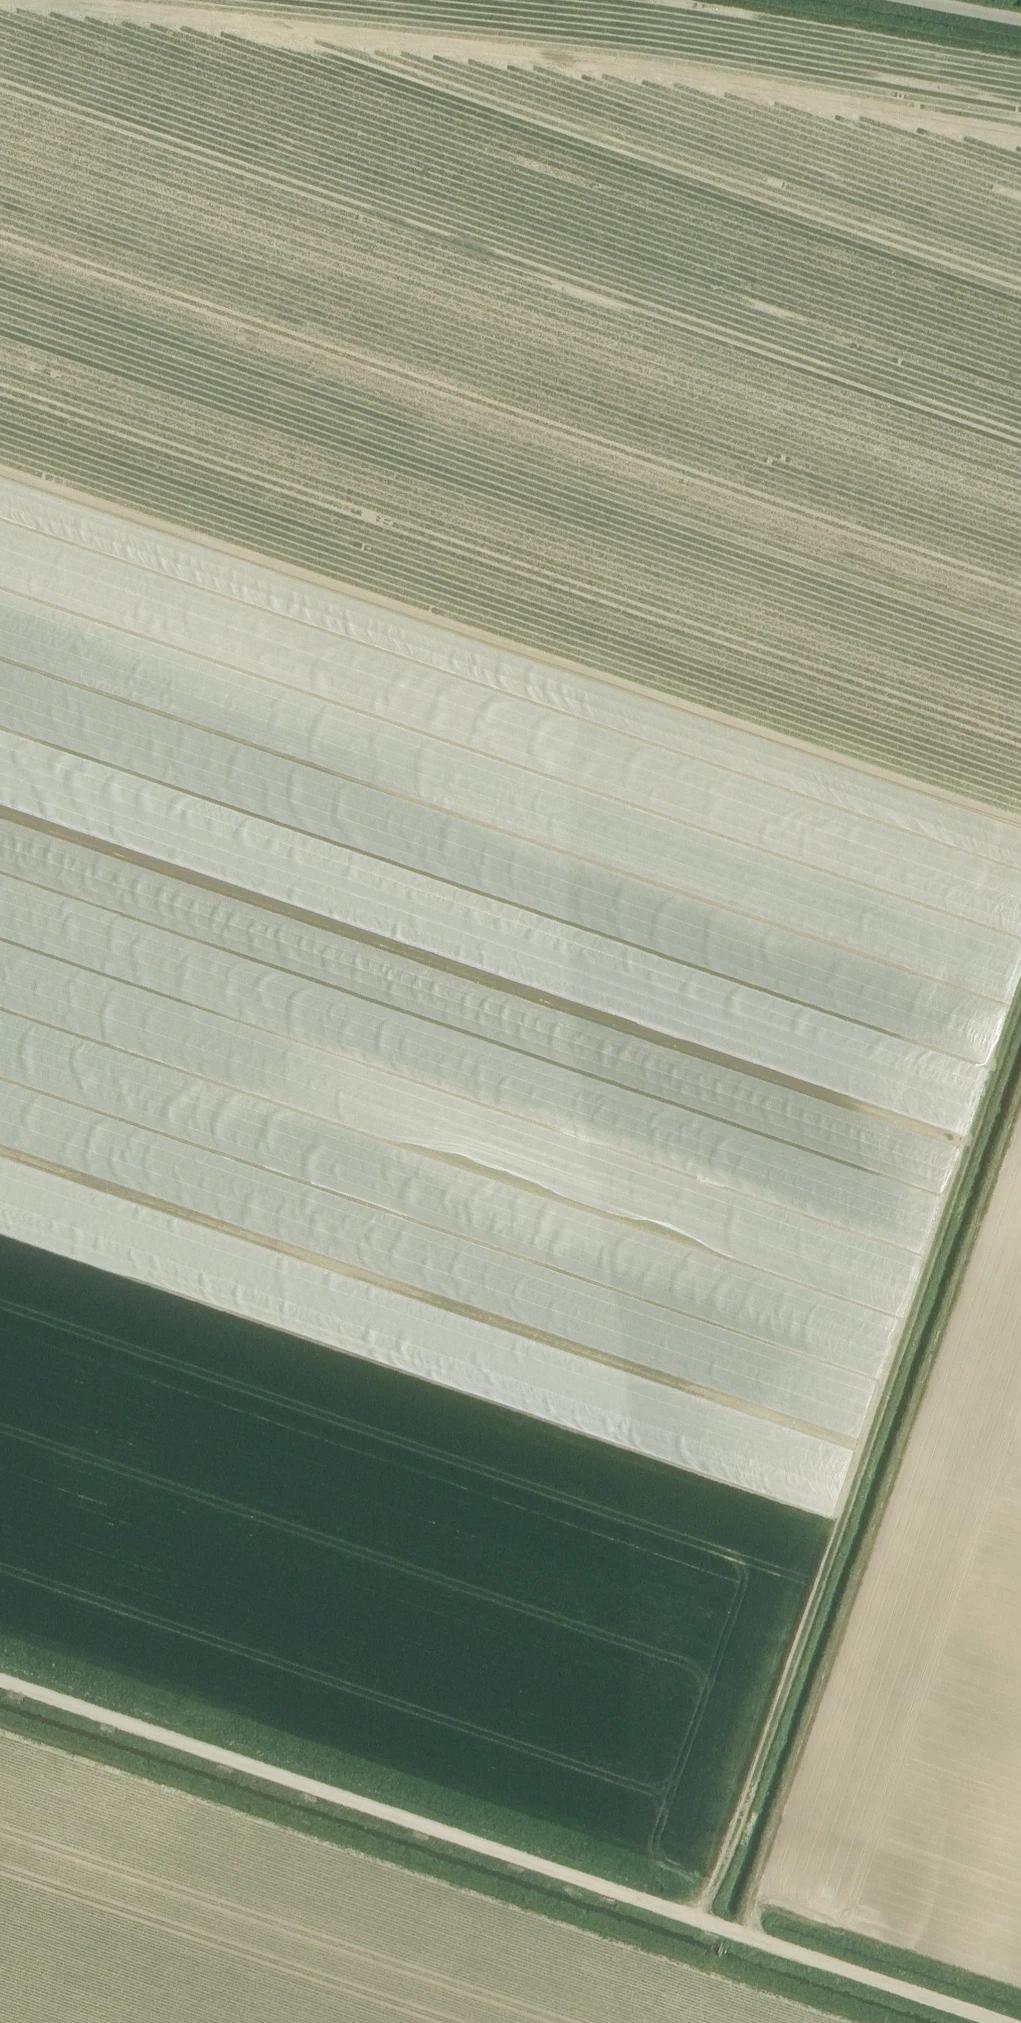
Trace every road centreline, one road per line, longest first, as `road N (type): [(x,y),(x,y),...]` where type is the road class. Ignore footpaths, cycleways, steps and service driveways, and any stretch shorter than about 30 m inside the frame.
road 1 (track): [(0,1681),(997,2022)]
road 2 (unclassified): [(1020,28),(870,0)]

